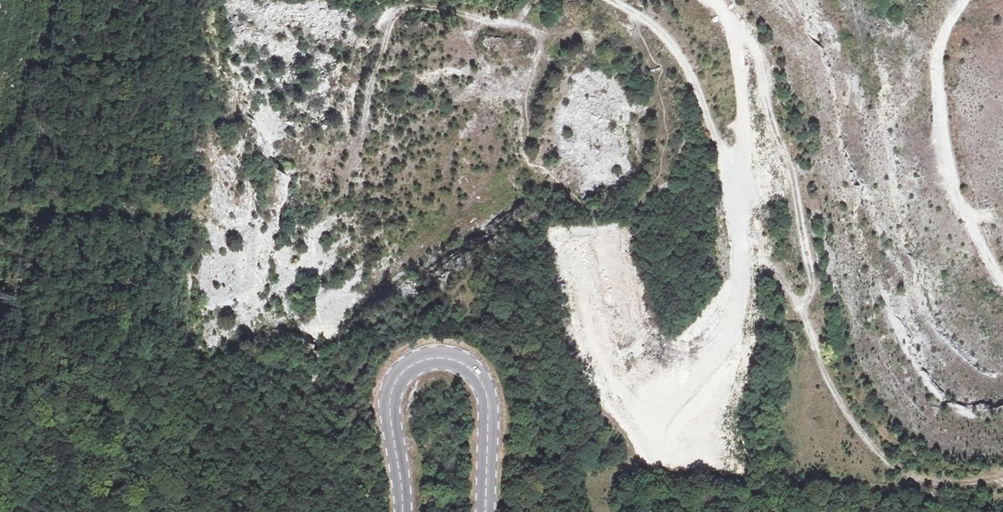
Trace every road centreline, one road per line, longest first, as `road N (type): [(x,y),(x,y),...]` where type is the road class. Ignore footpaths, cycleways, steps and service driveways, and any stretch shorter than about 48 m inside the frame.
road 1 (track): [(994,480),(925,482),(871,443),(825,380),(671,40),(610,0)]
road 2 (secondary): [(486,511),(487,392),(471,367),(442,356),(407,367),(391,390),(402,511)]
road 3 (track): [(966,0),(940,57),(944,131),(954,181),(1002,287)]
road 4 (track): [(539,0),(510,24),(403,11),(375,71),(361,143)]
road 5 (track): [(713,0),(733,36),(746,126),(744,148),(721,155)]

